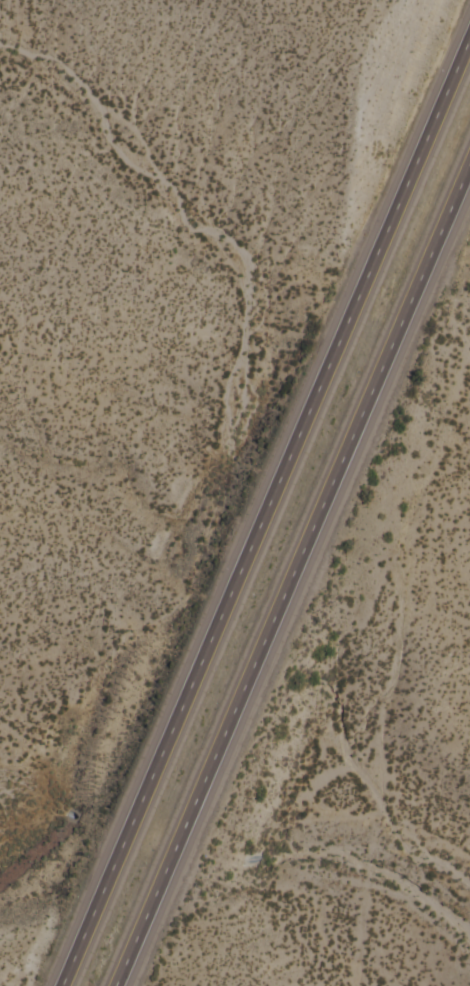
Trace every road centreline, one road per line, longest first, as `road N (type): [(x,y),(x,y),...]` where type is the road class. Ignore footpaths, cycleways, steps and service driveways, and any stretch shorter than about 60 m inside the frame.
road 1 (motorway): [(469,38),(62,985)]
road 2 (motorway): [(116,985),(469,165)]

